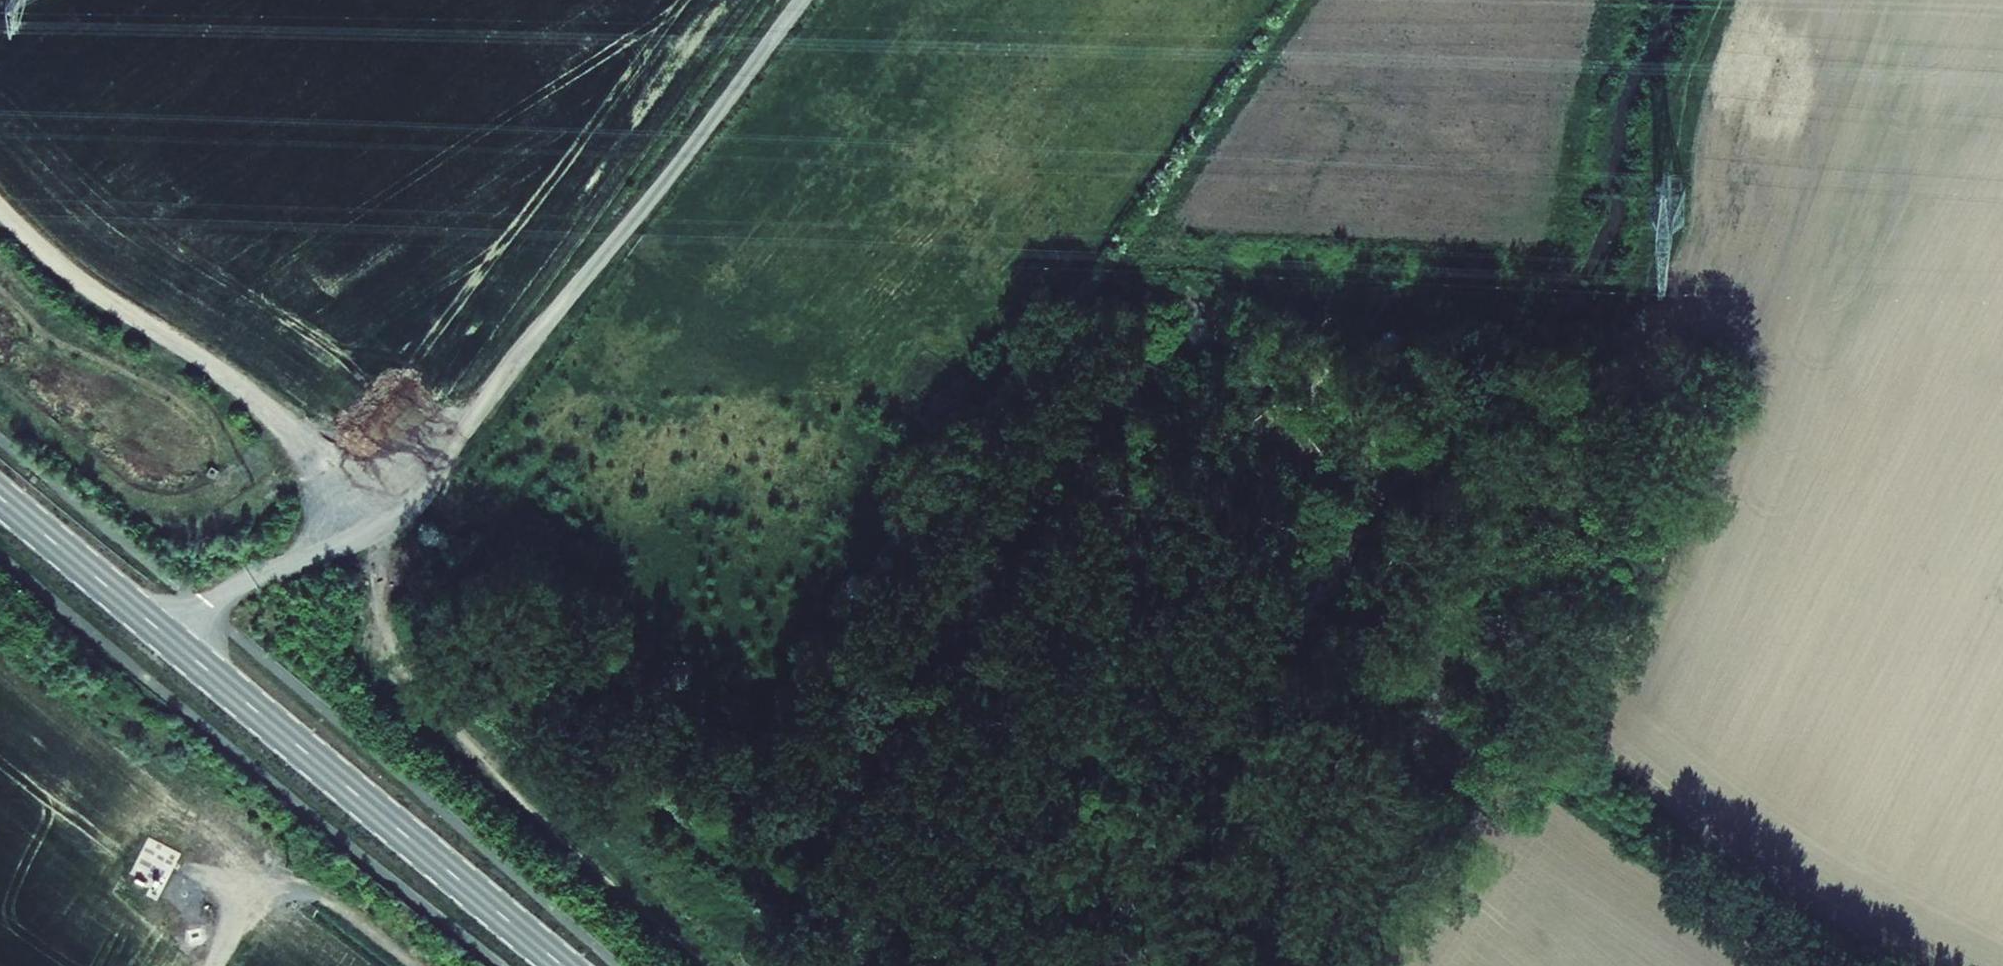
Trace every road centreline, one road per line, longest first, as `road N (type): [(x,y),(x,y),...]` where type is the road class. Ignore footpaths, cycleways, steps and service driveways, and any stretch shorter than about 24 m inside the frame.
road 1 (primary): [(0,497),(562,965)]
road 2 (track): [(0,199),(246,388),(329,466),(367,525)]

